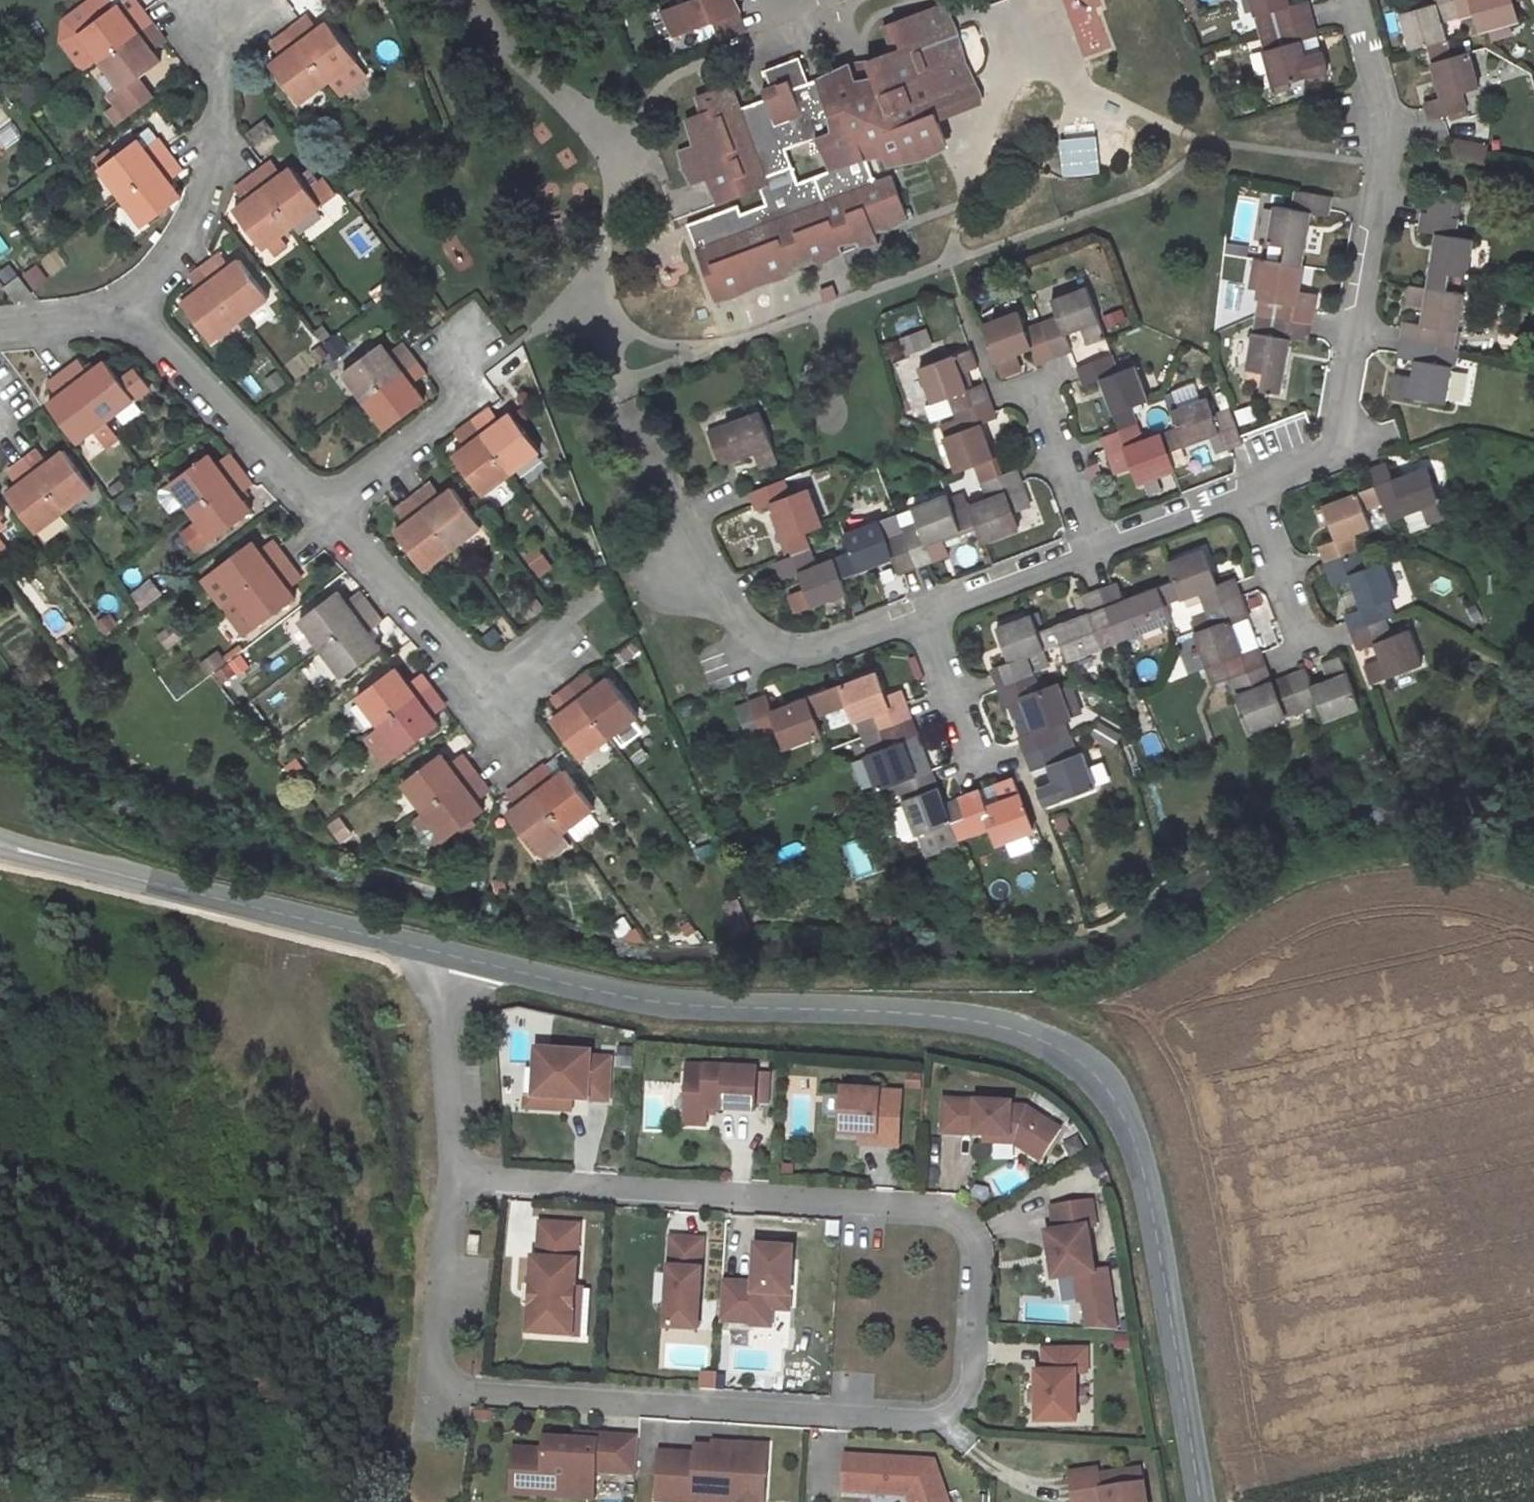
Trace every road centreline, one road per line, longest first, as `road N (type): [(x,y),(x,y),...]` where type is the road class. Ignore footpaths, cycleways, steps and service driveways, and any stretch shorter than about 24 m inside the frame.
road 1 (residential): [(465,1177),(944,1214),(973,1248),(966,1388),(932,1416),(456,1390),(439,1364),(454,1198)]
road 2 (tertiary): [(1200,1501),(1145,1178),(1118,1105),(1095,1073),(1064,1052),(980,1022),(712,1009),(566,986),(456,957)]
road 3 (residential): [(1250,488),(1323,458),(1337,438),(1385,165),(1386,110),(1355,0)]
road 4 (tertiary): [(456,957),(0,844)]
road 5 (residential): [(625,410),(743,624),(773,649),(818,652),(920,614)]
road 6 (residential): [(214,0),(221,127),(200,219),(129,308)]
road 7 (residential): [(326,513),(129,308)]
road 8 (residential): [(489,698),(326,513)]
road 9 (residential): [(468,335),(451,409),(326,513)]
road 10 (residential): [(456,957),(450,1015),(465,1177)]
road 11 (residential): [(920,614),(1095,544)]
road 12 (residential): [(1032,384),(1095,544)]
road 13 (residential): [(1308,645),(1250,488)]
road 14 (residential): [(979,768),(920,614)]
road 15 (residential): [(1095,544),(1250,488)]
road 16 (residential): [(129,308),(0,324)]

